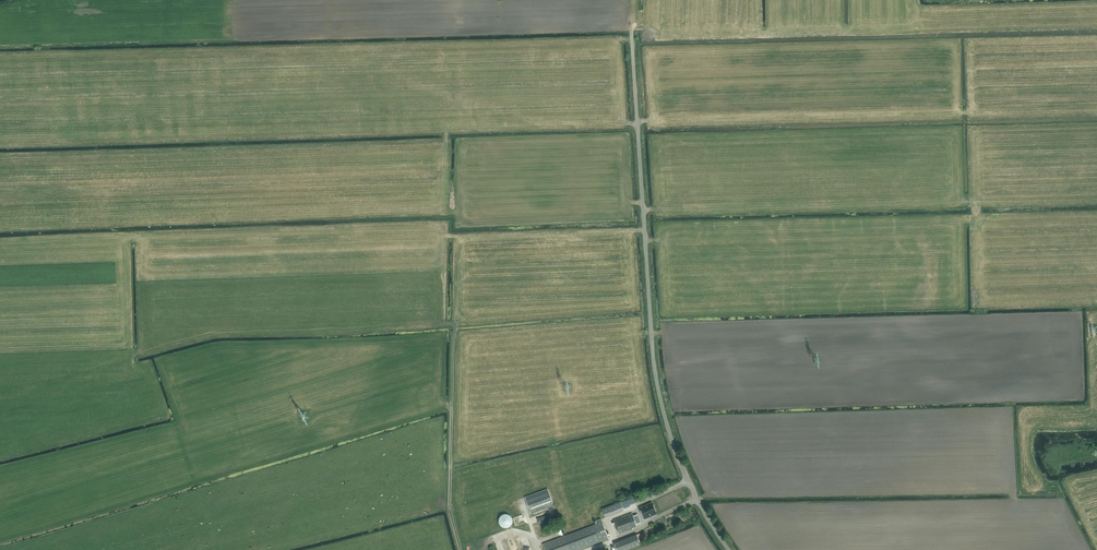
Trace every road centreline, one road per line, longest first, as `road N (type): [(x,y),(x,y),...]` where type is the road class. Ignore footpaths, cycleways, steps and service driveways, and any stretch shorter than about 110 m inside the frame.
road 1 (unclassified): [(729,549),(684,471),(655,369),(631,34)]
road 2 (track): [(446,324),(455,328),(450,506),(460,549)]

